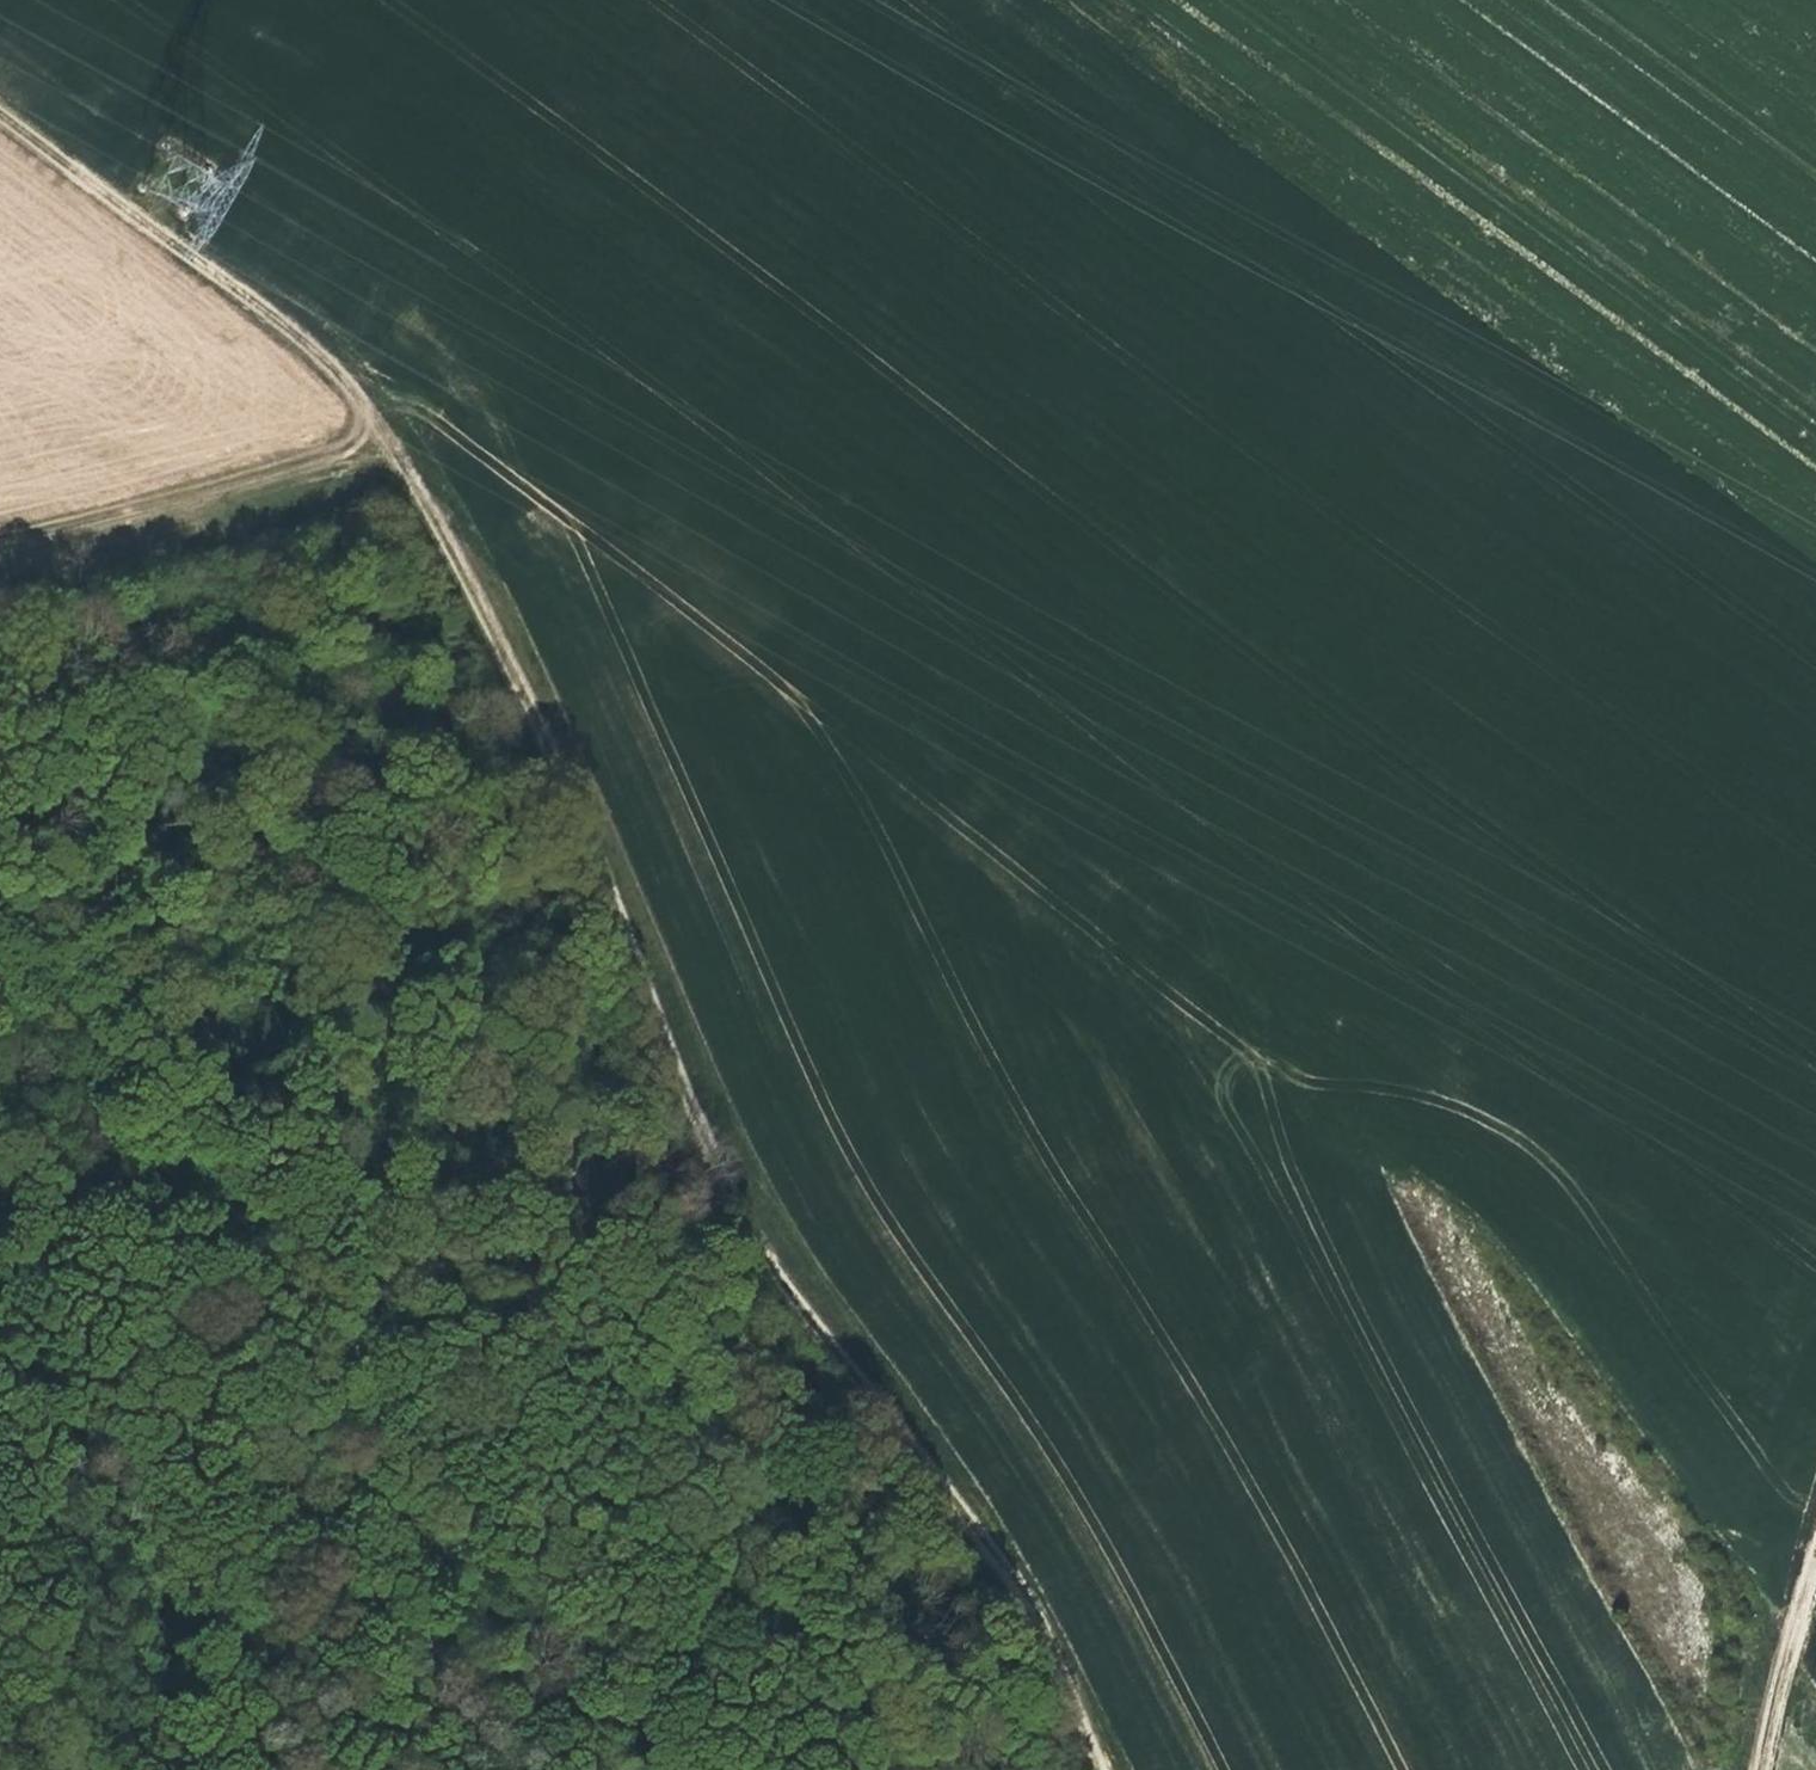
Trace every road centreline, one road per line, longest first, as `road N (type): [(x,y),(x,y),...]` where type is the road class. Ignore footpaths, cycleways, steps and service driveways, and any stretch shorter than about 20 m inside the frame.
road 1 (track): [(1103,1769),(987,1554),(903,1425),(735,1215),(575,799),(469,580),(378,426),(321,352),(202,251),(0,102)]
road 2 (track): [(1763,1769),(1815,1554)]

